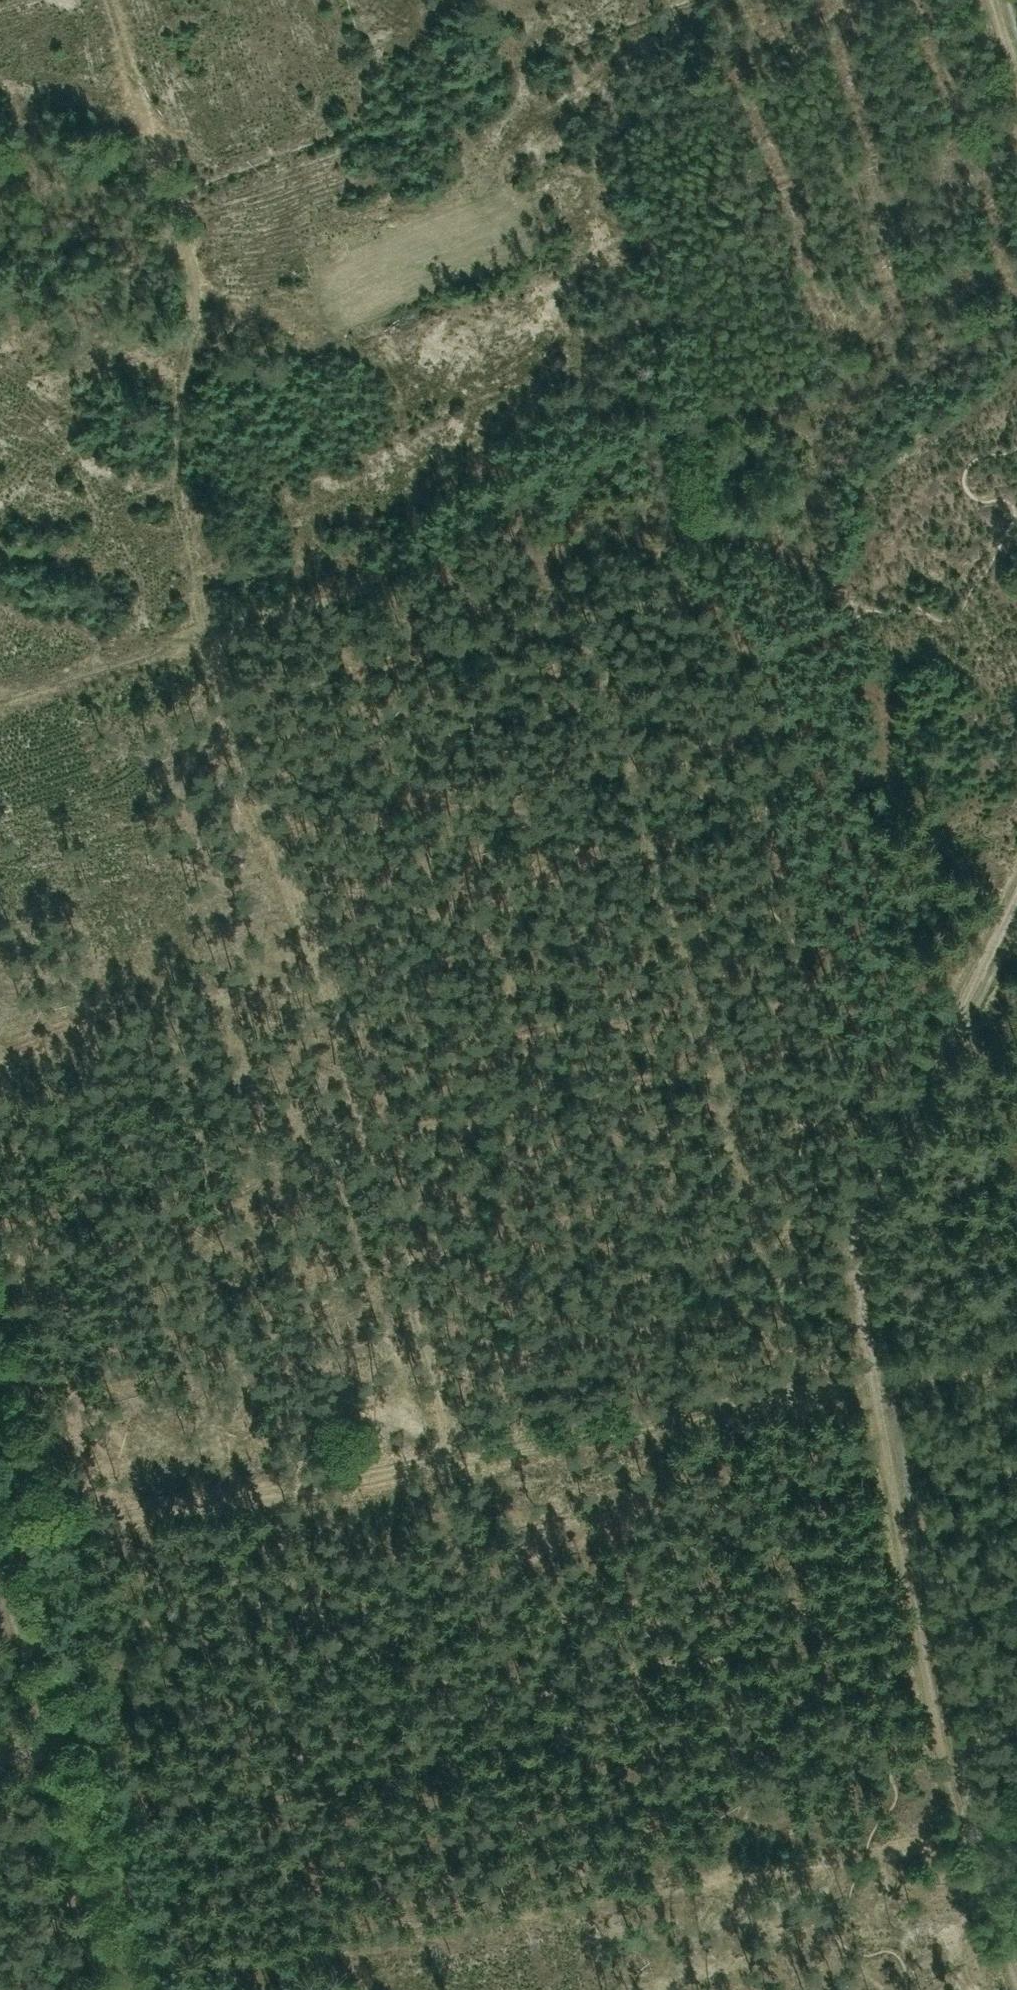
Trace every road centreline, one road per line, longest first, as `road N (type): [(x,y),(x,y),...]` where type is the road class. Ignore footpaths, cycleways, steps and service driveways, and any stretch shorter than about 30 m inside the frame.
road 1 (track): [(1016,893),(862,1233),(866,1322),(956,1808),(1016,1989)]
road 2 (track): [(0,1529),(134,1989)]

